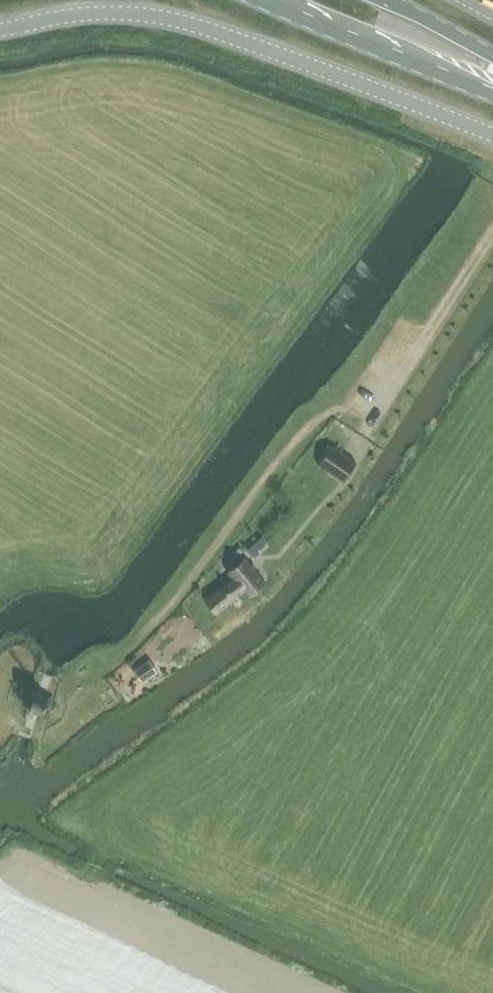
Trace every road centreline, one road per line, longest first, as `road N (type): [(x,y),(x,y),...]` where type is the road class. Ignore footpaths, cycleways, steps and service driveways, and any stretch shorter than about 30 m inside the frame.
road 1 (unclassified): [(492,135),(162,16),(78,14),(0,29)]
road 2 (primary): [(277,0),(492,91)]
road 3 (primary): [(492,59),(386,0)]

